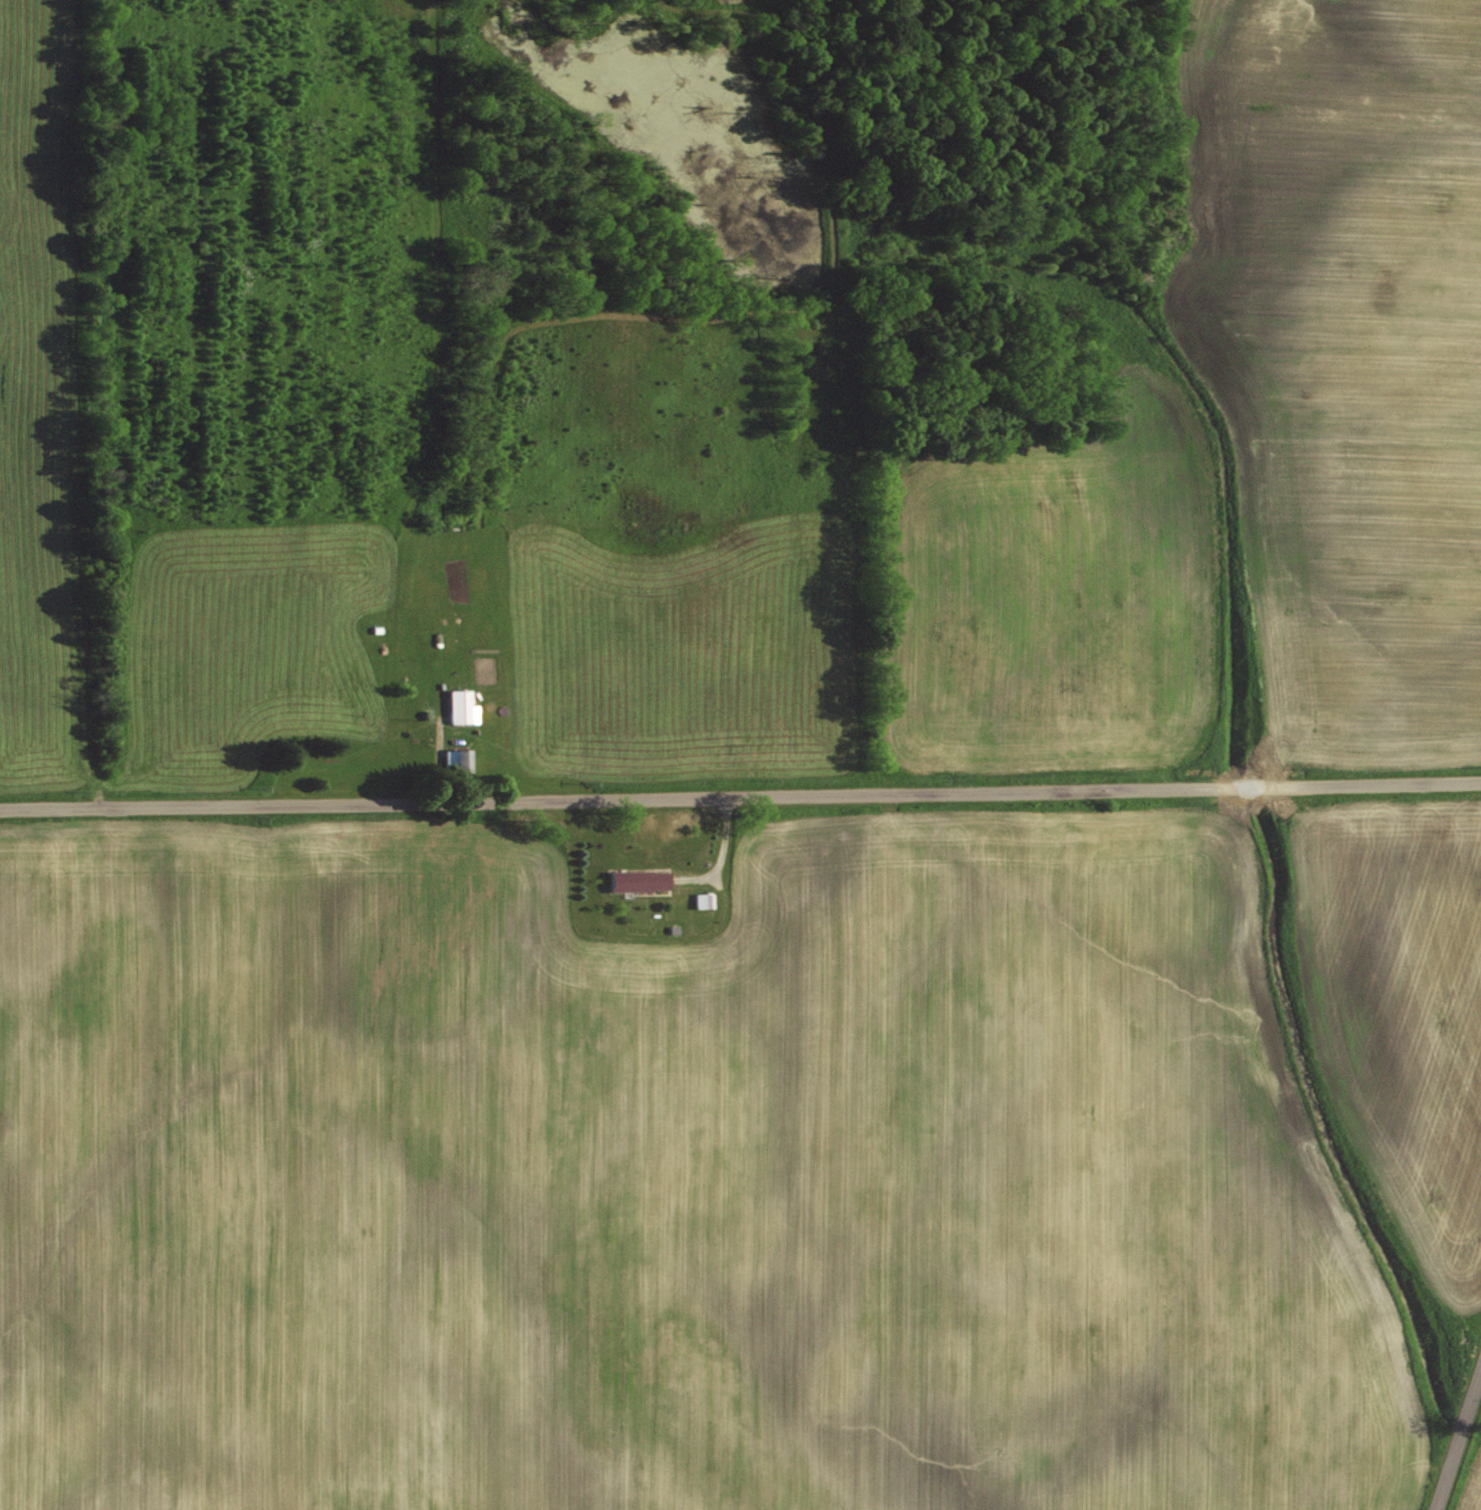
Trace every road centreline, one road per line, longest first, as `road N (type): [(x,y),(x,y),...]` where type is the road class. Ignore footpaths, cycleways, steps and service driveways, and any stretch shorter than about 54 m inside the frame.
road 1 (tertiary): [(0,807),(1480,782)]
road 2 (track): [(404,800),(405,545),(433,343),(433,0)]
road 3 (tertiary): [(1441,1509),(1480,1385)]

